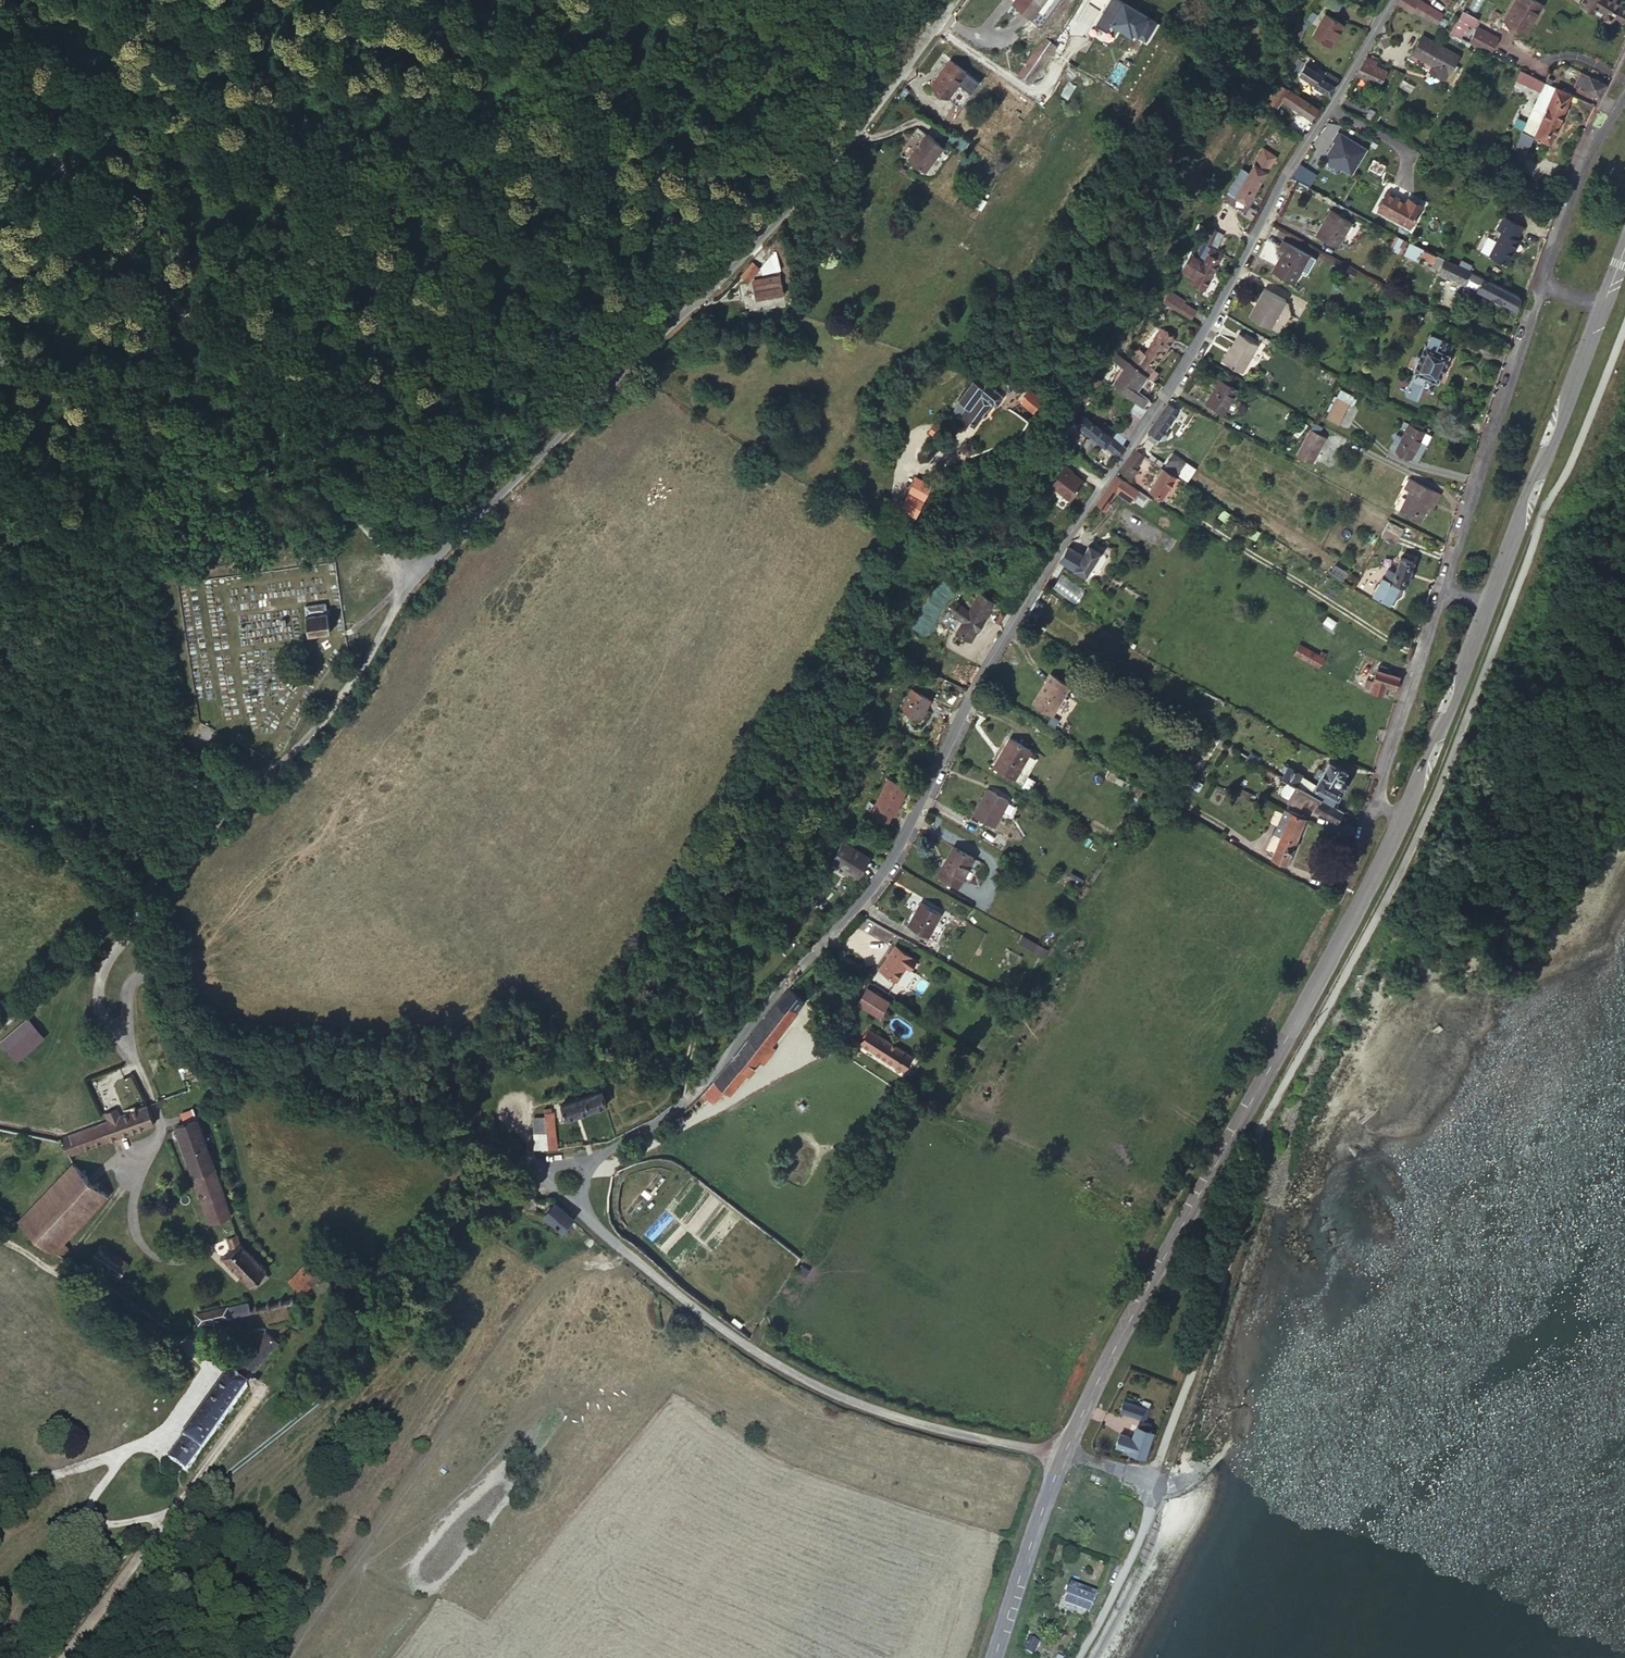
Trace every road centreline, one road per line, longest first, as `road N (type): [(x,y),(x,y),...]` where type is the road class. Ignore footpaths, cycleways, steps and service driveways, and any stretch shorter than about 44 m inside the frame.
road 1 (unclassified): [(1396,0),(1130,446),(1013,620),(883,874),(689,1101),(550,1182)]
road 2 (unclassified): [(407,572),(372,656),(323,723),(216,826),(126,934),(100,978),(98,1018),(122,1029),(132,983),(144,977),(187,1032),(223,1053),(295,1073),(550,1182)]
road 3 (unclassified): [(952,0),(845,149),(748,255),(428,561),(407,572)]
road 4 (secondary): [(1405,819),(1060,1454)]
road 5 (unclassified): [(407,572),(0,93)]
road 6 (unclassified): [(550,1182),(647,1274),(790,1381),(883,1417),(1060,1454)]
road 7 (unclassified): [(1543,284),(1444,589)]
road 8 (secondary): [(1601,309),(1488,603)]
road 9 (track): [(216,826),(0,1030)]
road 10 (unclassified): [(1060,1454),(1151,1477),(1156,1488),(1099,1624)]
road 11 (secondary): [(1488,603),(1405,819)]
road 12 (unclassified): [(1444,589),(1374,803)]
road 13 (secondary): [(1060,1454),(996,1657)]
road 14 (unclassified): [(1624,100),(1594,142),(1543,284)]

